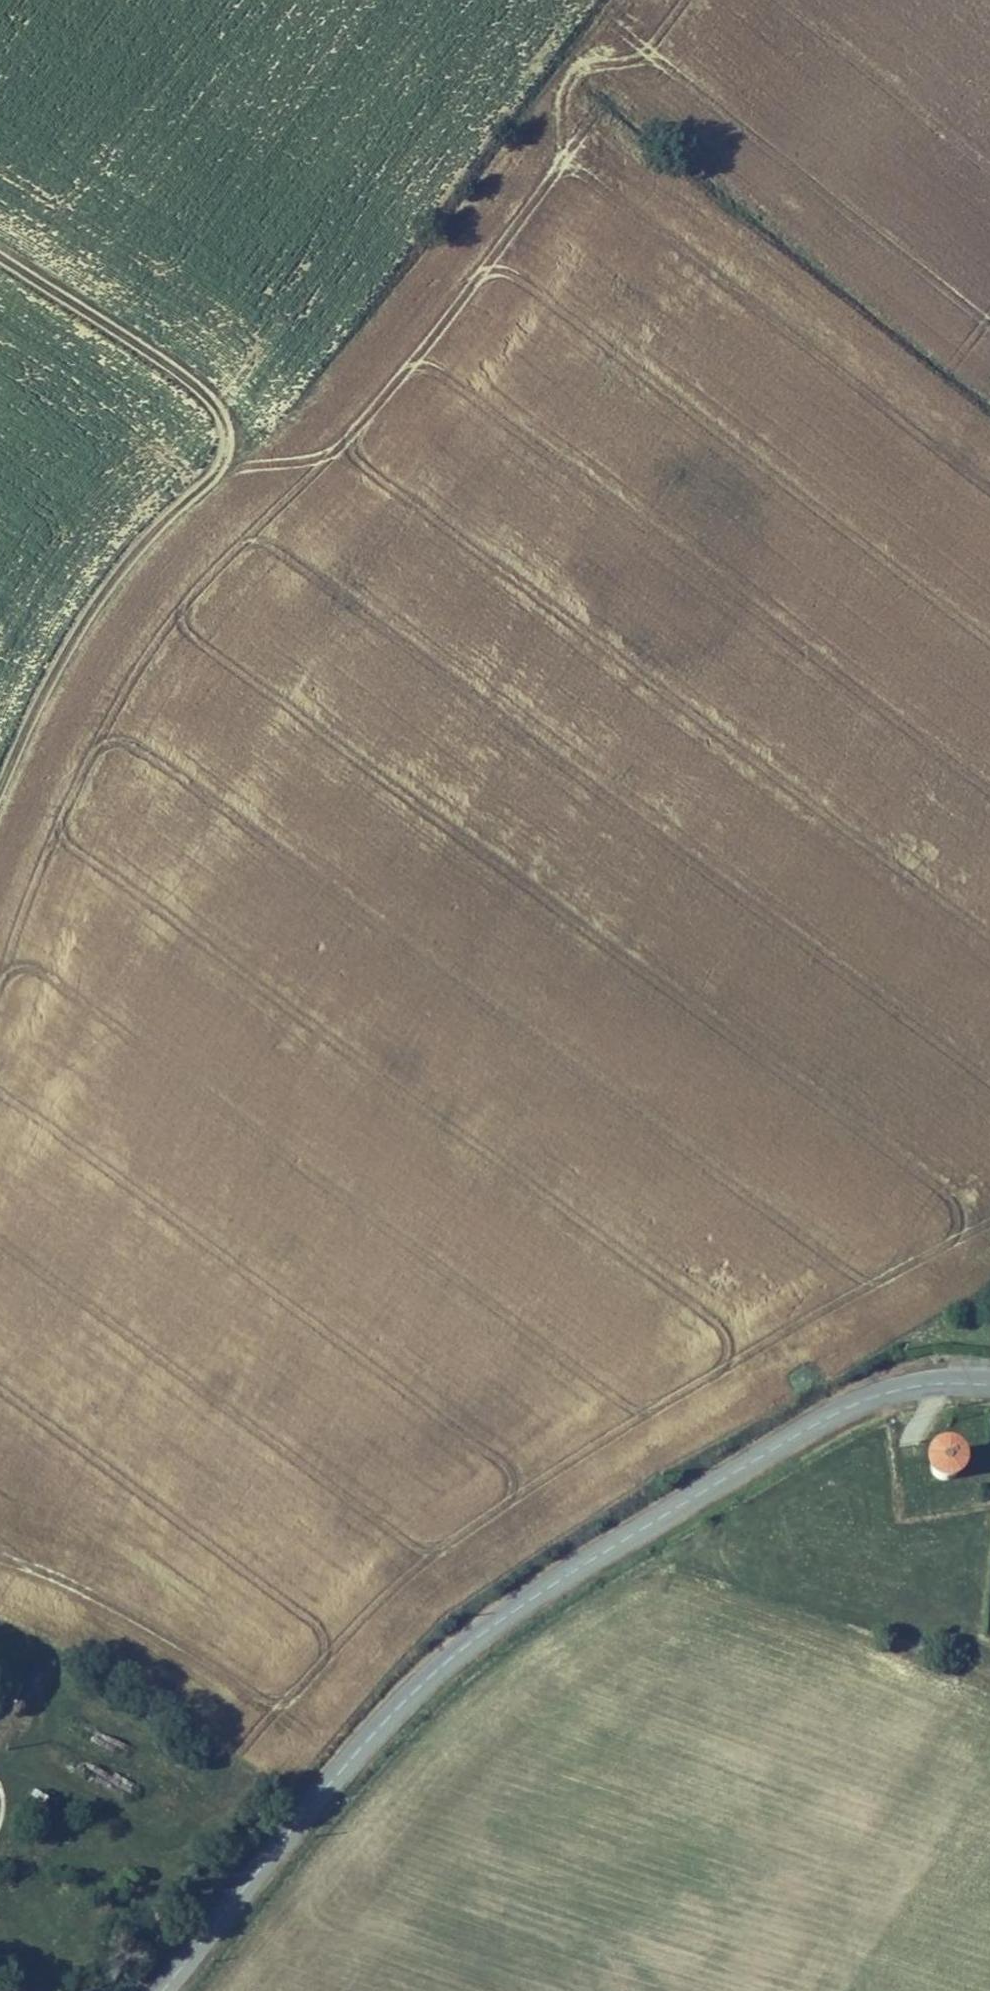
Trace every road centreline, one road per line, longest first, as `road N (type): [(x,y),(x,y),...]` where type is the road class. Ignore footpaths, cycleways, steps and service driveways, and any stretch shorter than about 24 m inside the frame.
road 1 (tertiary): [(989,1382),(938,1379),(857,1399),(499,1619),(430,1674),(376,1731),(161,1990)]
road 2 (track): [(0,786),(80,631),(121,569),(223,462),(229,444),(216,400),(174,364),(0,252)]

